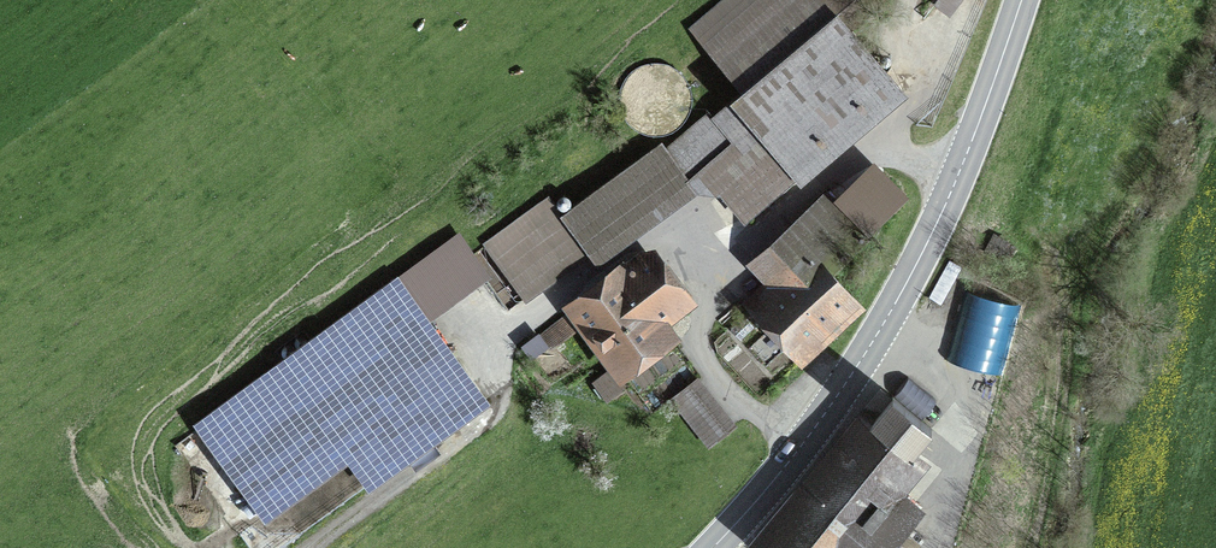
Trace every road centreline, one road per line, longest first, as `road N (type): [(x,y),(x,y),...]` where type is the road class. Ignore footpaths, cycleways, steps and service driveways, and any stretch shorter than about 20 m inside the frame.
road 1 (tertiary): [(713,547),(818,423),(887,317),(960,169),(1022,0)]
road 2 (track): [(320,547),(493,415),(499,387),(477,356)]
road 3 (track): [(852,163),(942,70),(973,0)]

